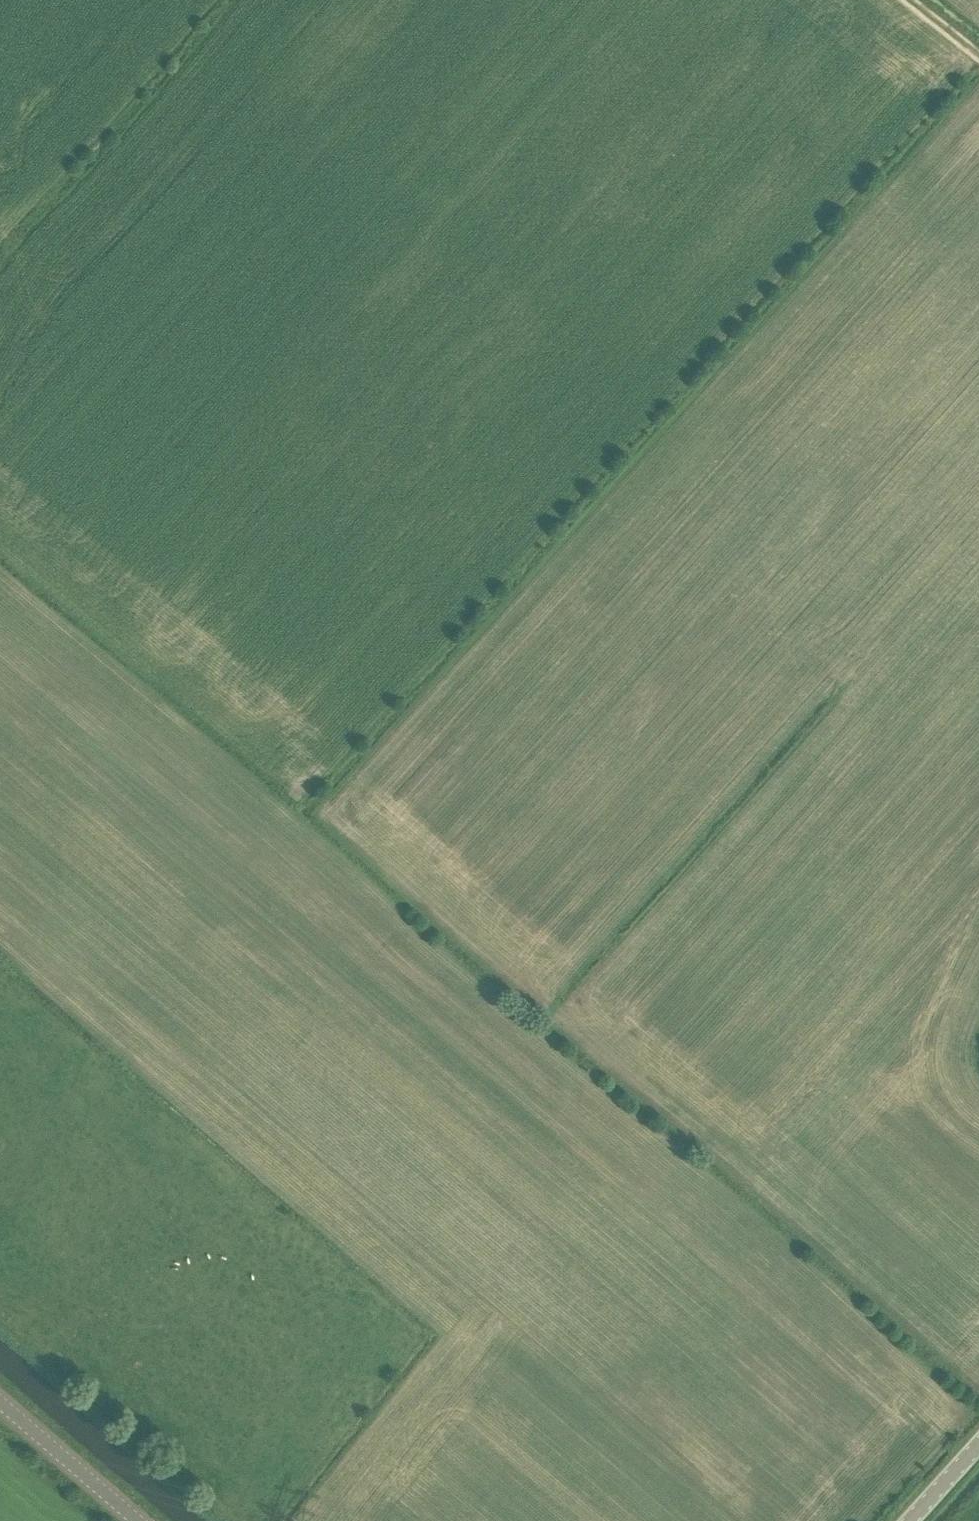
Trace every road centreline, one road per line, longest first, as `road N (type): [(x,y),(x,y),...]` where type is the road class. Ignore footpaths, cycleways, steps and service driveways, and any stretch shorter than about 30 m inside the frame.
road 1 (unclassified): [(136,1520),(0,1403)]

